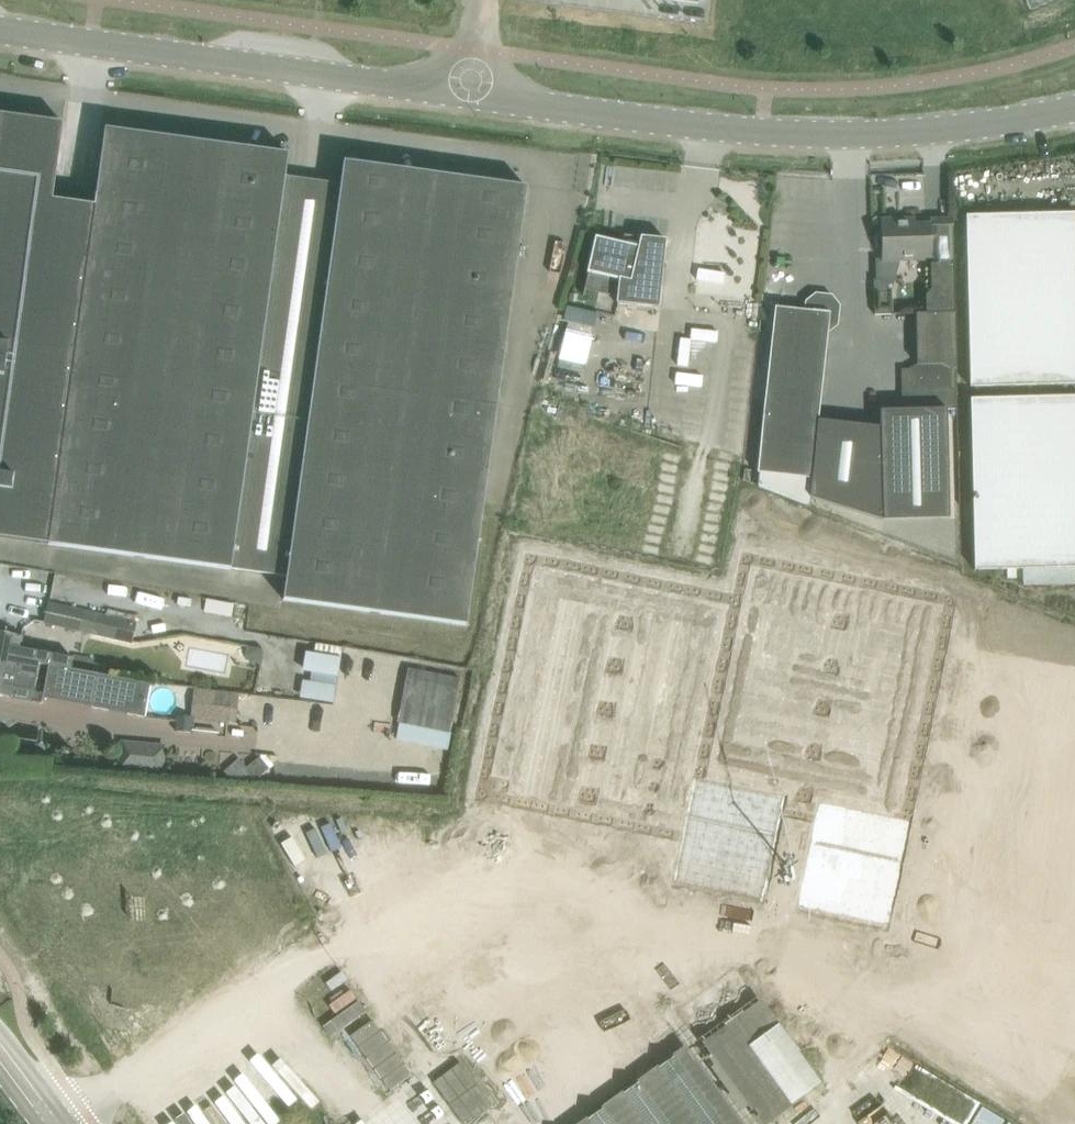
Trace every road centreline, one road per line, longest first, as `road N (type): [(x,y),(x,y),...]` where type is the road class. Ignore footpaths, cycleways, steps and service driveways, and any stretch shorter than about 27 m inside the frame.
road 1 (unclassified): [(469,96),(783,138),(882,136),(1074,109)]
road 2 (unclassified): [(0,26),(469,96)]

